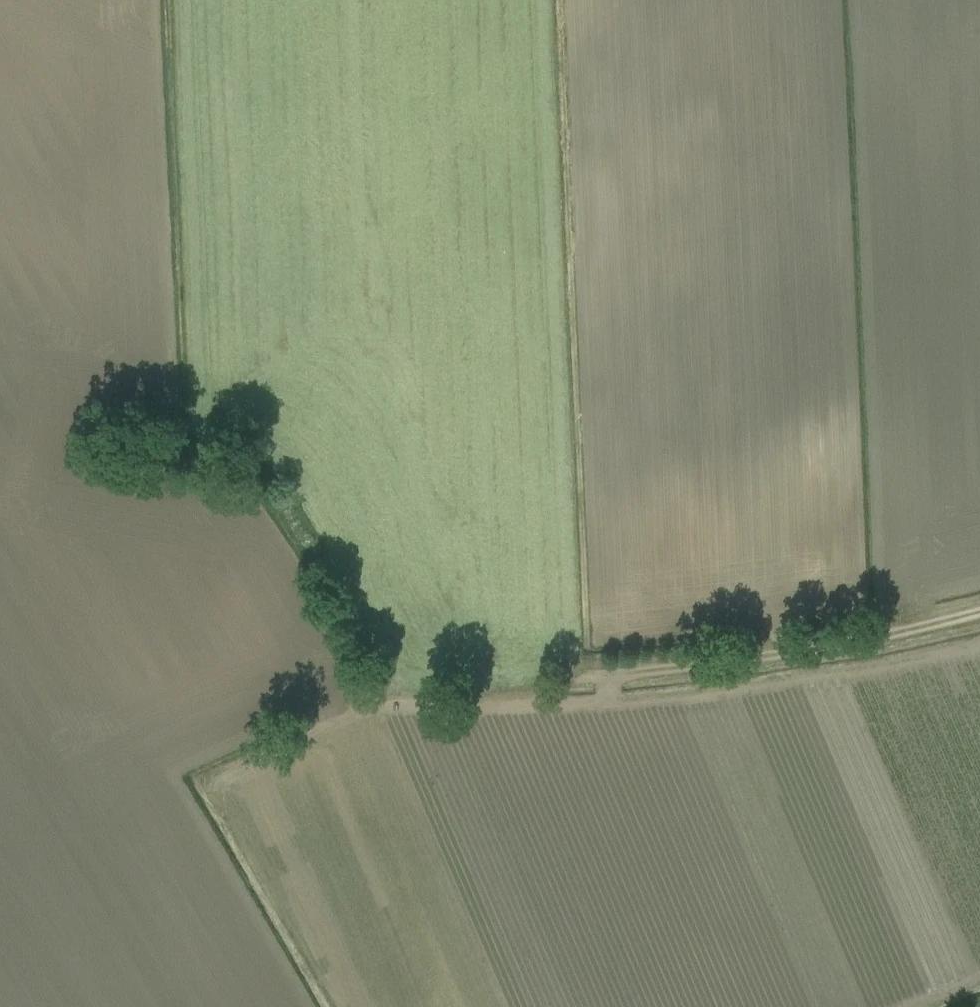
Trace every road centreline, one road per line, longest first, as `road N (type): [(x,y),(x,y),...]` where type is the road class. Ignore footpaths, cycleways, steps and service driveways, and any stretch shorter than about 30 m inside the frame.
road 1 (track): [(979,596),(763,644),(409,658)]

